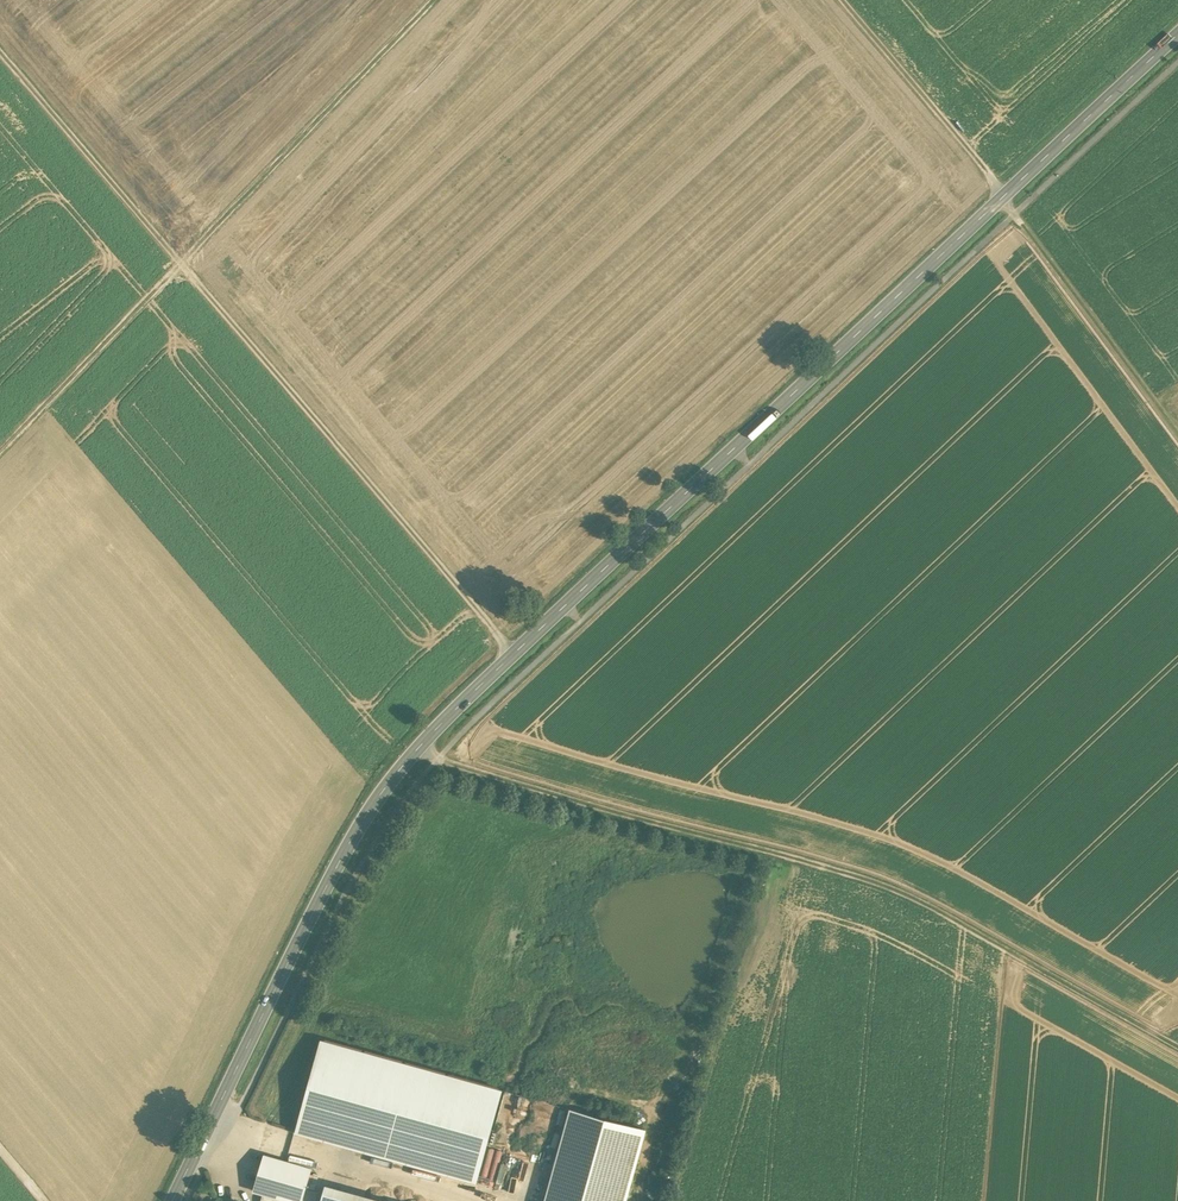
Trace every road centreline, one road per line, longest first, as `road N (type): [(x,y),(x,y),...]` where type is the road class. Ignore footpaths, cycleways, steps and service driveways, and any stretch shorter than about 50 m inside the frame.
road 1 (primary): [(173,1200),(333,873),(401,767),(514,652),(1177,34)]
road 2 (track): [(418,748),(436,760),(868,880),(1177,1047)]
road 3 (track): [(0,49),(514,652)]
road 4 (track): [(0,451),(433,0)]
road 5 (track): [(1177,434),(999,198)]
road 6 (track): [(1005,193),(842,0)]

